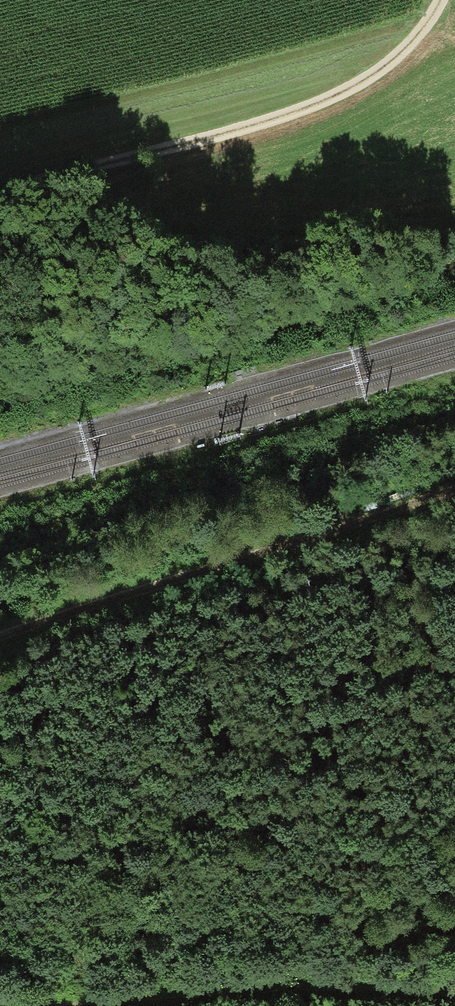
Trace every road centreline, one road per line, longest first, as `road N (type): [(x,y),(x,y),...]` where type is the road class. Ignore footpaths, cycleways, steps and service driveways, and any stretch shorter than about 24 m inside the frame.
road 1 (track): [(436,0),(410,48),(370,78),(220,139),(0,189)]
road 2 (track): [(454,486),(0,639)]
road 3 (track): [(52,1005),(403,995),(454,1001)]

